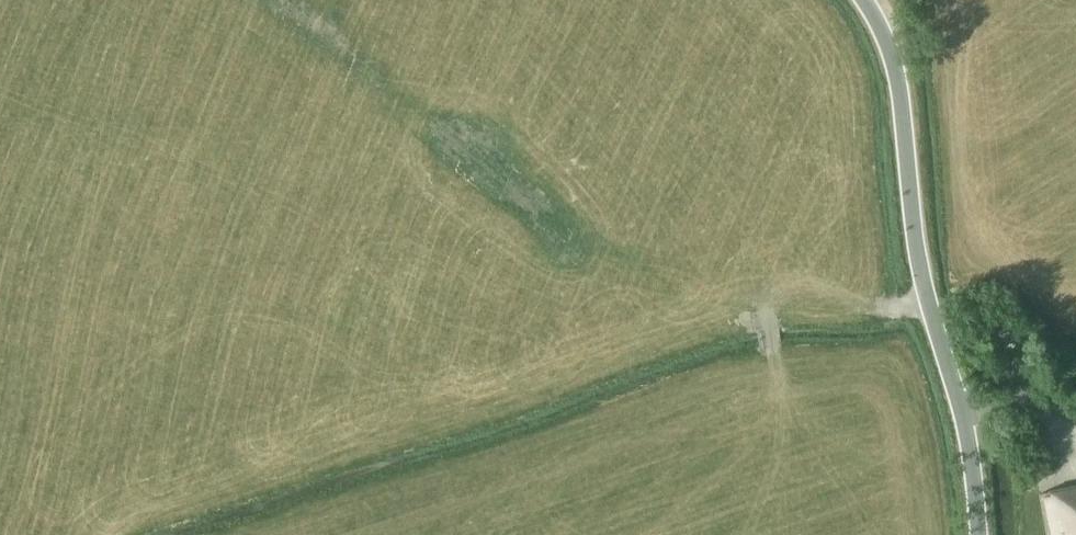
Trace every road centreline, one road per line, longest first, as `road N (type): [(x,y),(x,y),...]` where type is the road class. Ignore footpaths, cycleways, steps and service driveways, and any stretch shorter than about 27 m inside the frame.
road 1 (unclassified): [(977,534),(962,412),(922,285),(899,80),(863,0)]

